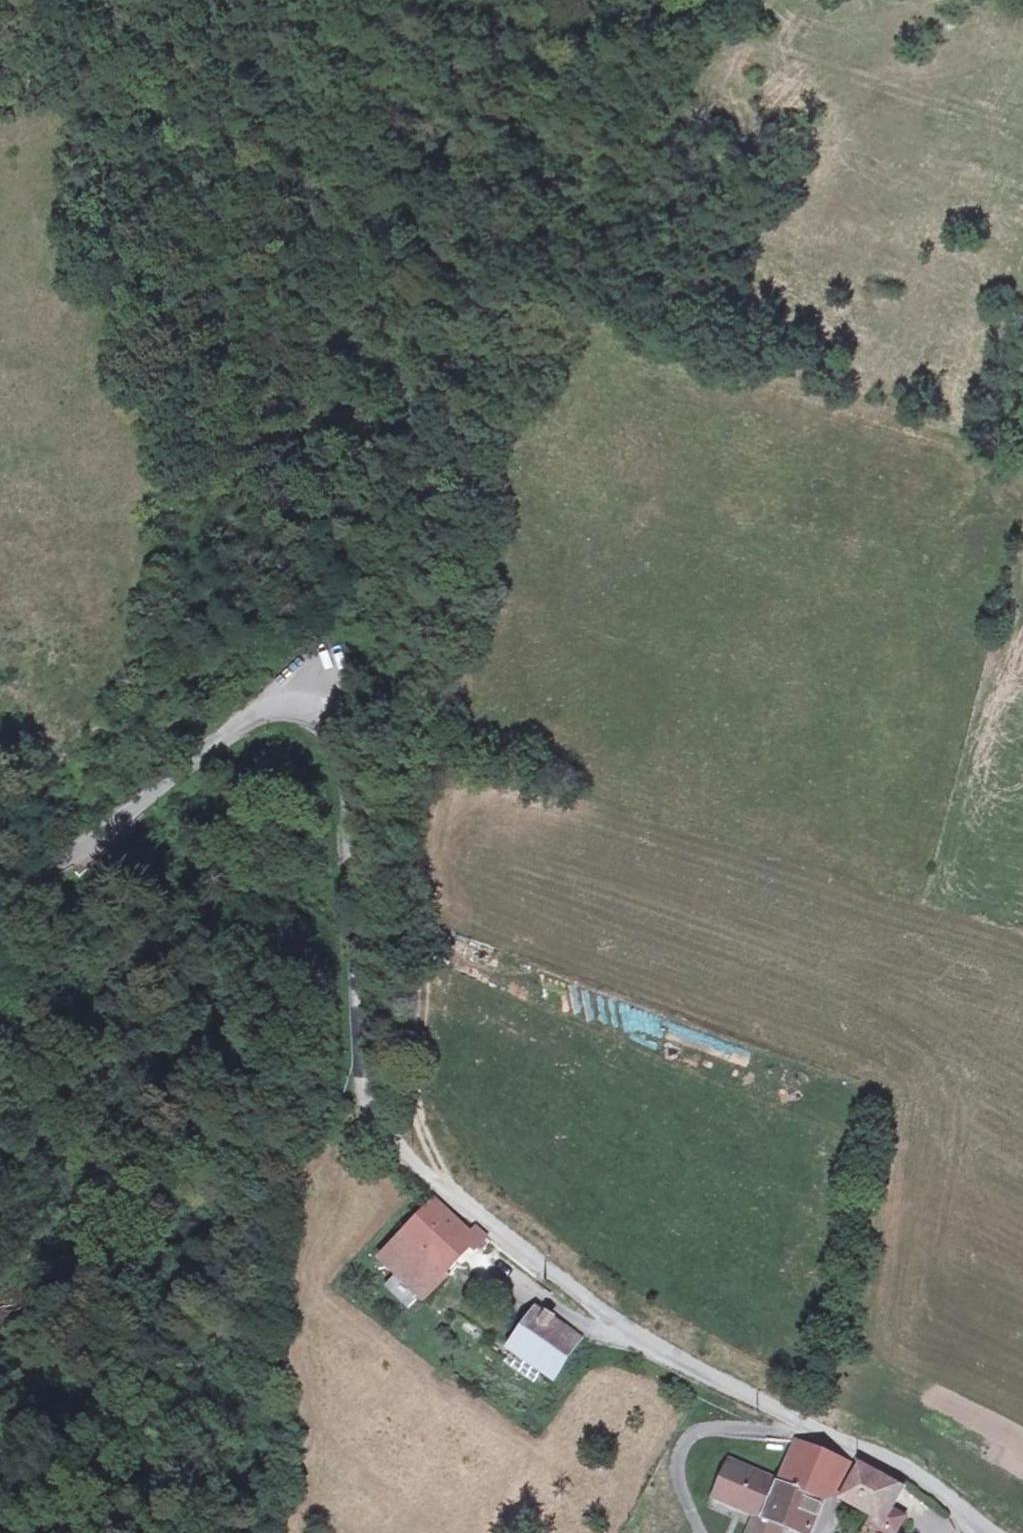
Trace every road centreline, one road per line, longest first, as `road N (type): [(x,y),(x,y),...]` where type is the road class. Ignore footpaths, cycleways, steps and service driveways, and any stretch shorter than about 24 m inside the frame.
road 1 (tertiary): [(0,888),(40,877),(267,714),(287,710),(334,726),(344,745),(354,829),(370,1096),(412,1166),(647,1340),(898,1466),(988,1532)]

